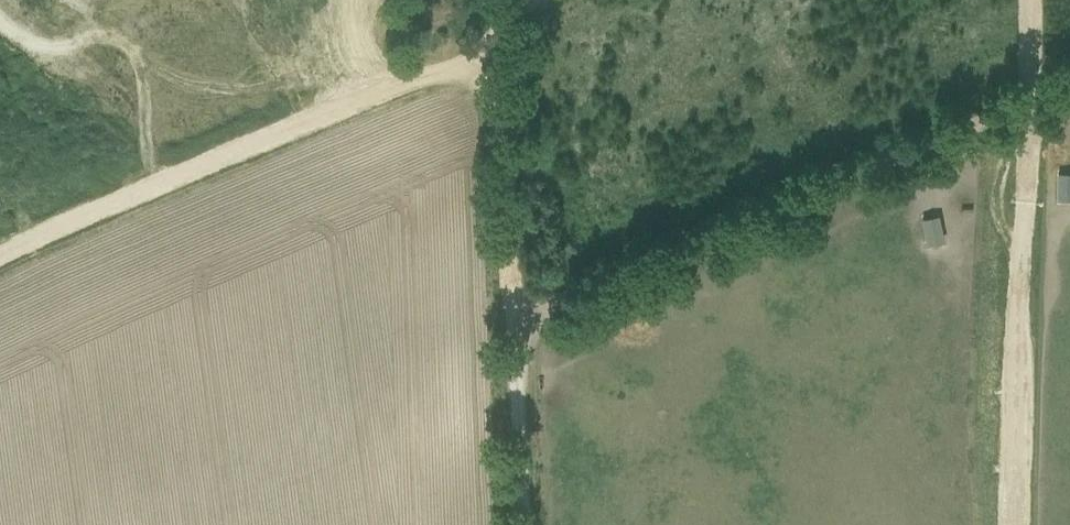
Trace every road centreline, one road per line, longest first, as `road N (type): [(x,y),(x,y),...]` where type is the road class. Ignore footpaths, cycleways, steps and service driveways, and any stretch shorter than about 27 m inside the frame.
road 1 (unclassified): [(521,524),(516,362),(527,314),(1069,81)]
road 2 (track): [(0,261),(439,63),(474,70),(494,95),(506,141),(510,277),(527,314)]
road 3 (track): [(1013,524),(1030,0)]

